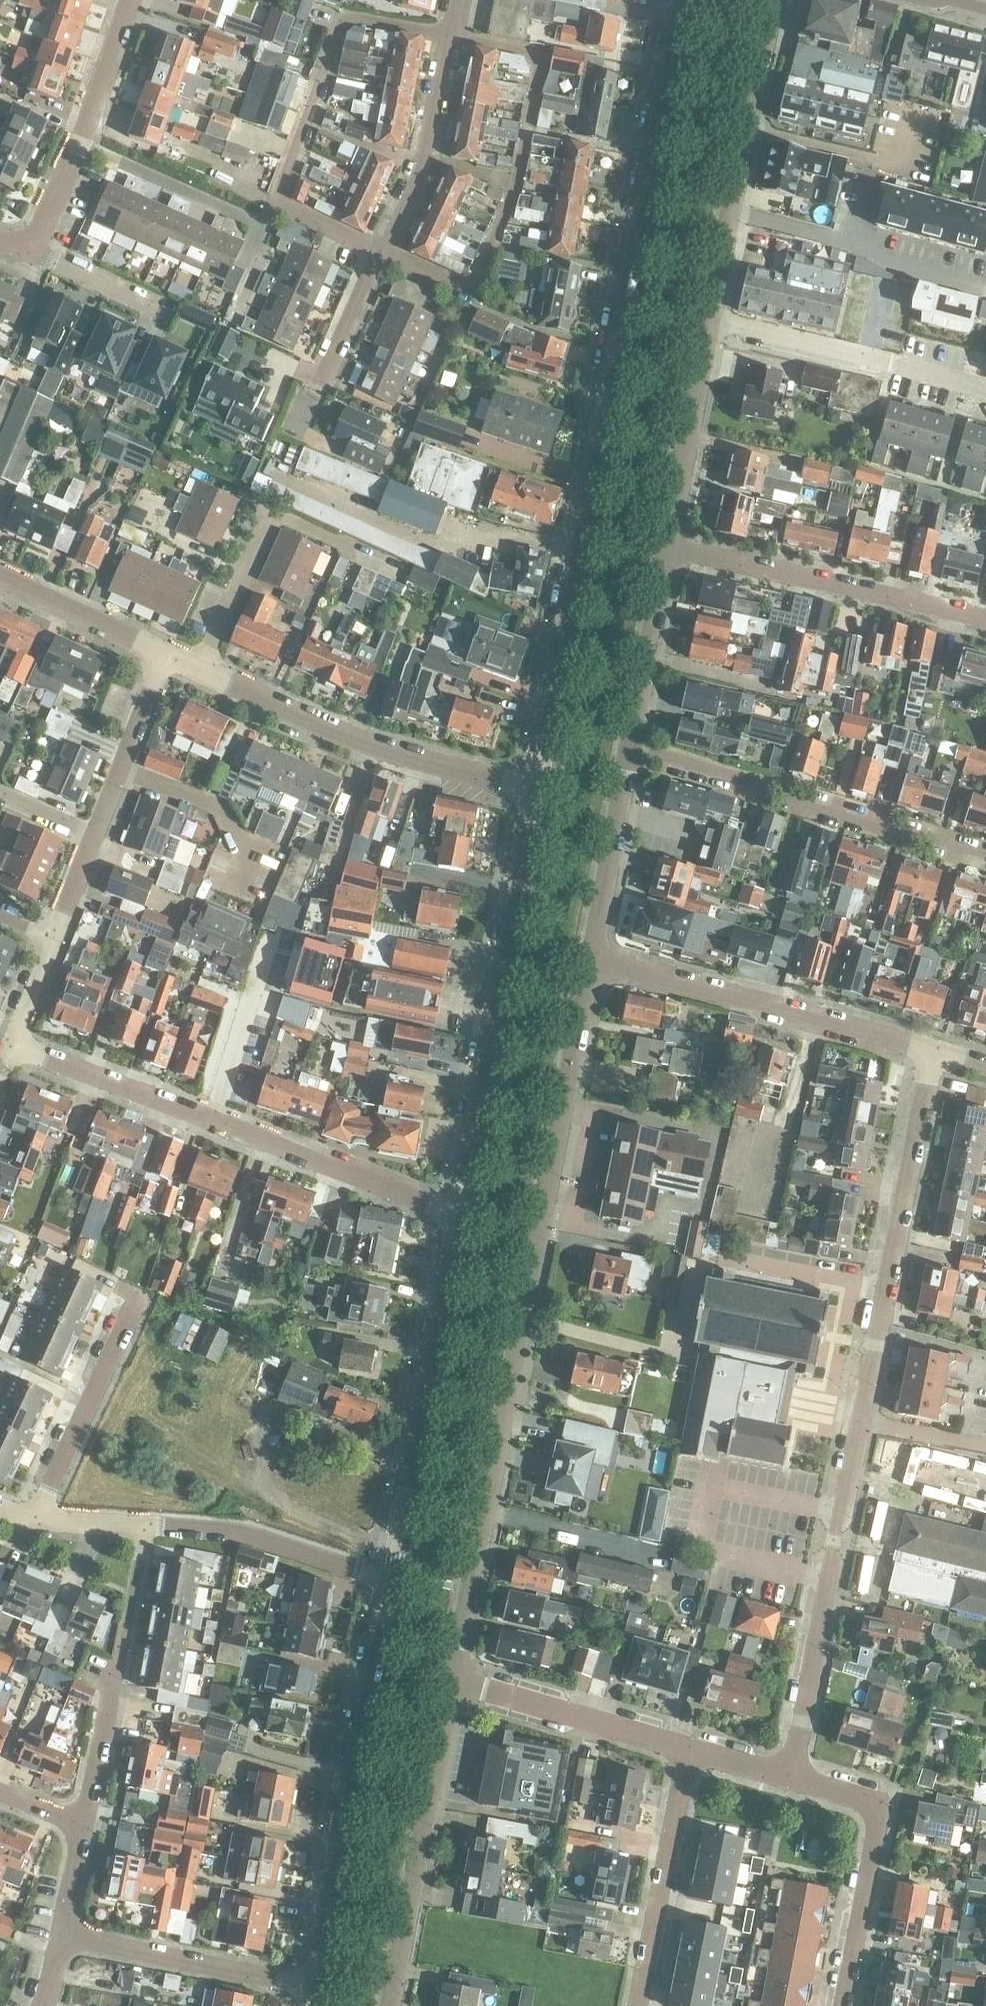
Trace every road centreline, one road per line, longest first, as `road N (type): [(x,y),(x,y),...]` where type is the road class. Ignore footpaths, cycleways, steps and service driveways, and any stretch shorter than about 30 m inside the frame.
road 1 (residential): [(536,790),(684,0)]
road 2 (residential): [(592,956),(453,1680)]
road 3 (residential): [(460,1216),(229,1133),(13,1041)]
road 4 (residential): [(383,256),(474,299),(517,186),(539,56),(455,37)]
road 5 (residential): [(460,1216),(536,790)]
road 6 (residential): [(316,1988),(390,1582)]
road 7 (residential): [(536,790),(380,752),(166,655)]
road 8 (residential): [(861,1421),(933,1052)]
road 9 (residential): [(390,1582),(460,1216)]
road 10 (residential): [(631,753),(985,859)]
road 11 (residential): [(791,1779),(861,1421)]
road 12 (residential): [(933,1052),(592,956)]
road 13 (residential): [(392,2005),(453,1680)]
road 14 (residential): [(985,625),(670,546)]
road 15 (residential): [(455,37),(345,16),(276,205)]
road 16 (residential): [(166,655),(52,939)]
road 17 (residential): [(82,1825),(144,1527)]
road 18 (residential): [(844,2005),(876,1809),(791,1779)]
road 19 (residential): [(985,398),(711,327)]
road 20 (residential): [(641,2005),(690,1749)]
road 21 (residential): [(316,1988),(62,1938)]
road 22 (residential): [(390,1582),(249,1535),(144,1527)]
road 23 (residential): [(690,1749),(453,1680)]
road 24 (residential): [(35,1519),(135,1303)]
road 25 (residential): [(383,256),(429,160),(455,37)]
road 26 (residential): [(711,327),(670,546)]
road 27 (residential): [(772,0),(735,210)]
road 28 (residential): [(670,546),(631,753)]
road 29 (residential): [(631,753),(592,956)]
road 30 (residential): [(267,228),(86,144)]
road 31 (residential): [(166,655),(0,580)]
road 32 (residential): [(86,144),(136,0)]
road 33 (residential): [(35,254),(158,310)]
road 34 (residential): [(857,244),(897,267),(981,289)]
road 35 (residential): [(861,1421),(985,1450)]
road 36 (residential): [(735,210),(857,244)]
road 37 (residential): [(329,368),(383,256)]
road 38 (residential): [(35,254),(86,144)]

